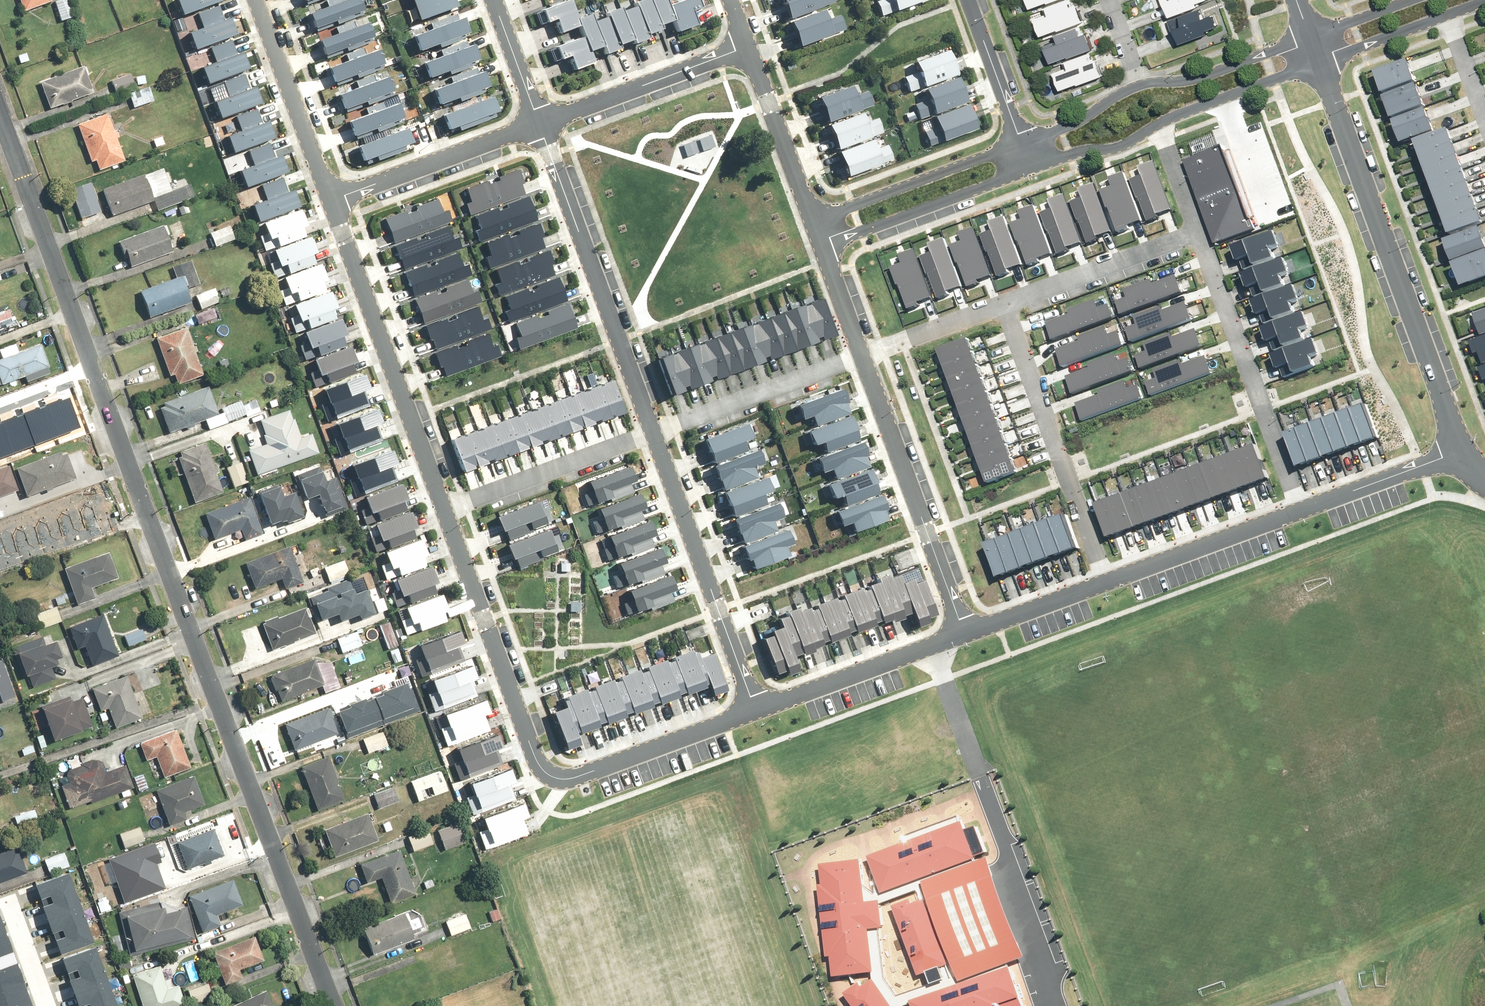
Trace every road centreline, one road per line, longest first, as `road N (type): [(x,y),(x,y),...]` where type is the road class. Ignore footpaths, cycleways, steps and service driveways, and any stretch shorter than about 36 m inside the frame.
road 1 (residential): [(0,110),(338,1005)]
road 2 (residential): [(450,517),(543,767),(589,772),(753,709)]
road 3 (residential): [(1460,444),(1325,63)]
road 4 (residential): [(335,199),(450,517)]
road 5 (residential): [(542,122),(656,438)]
road 6 (residential): [(963,632),(864,358)]
road 7 (residential): [(1202,237),(1303,510)]
road 8 (residential): [(1106,580),(1003,308)]
road 9 (residential): [(656,438),(753,709)]
road 10 (residential): [(753,709),(963,632)]
road 11 (residential): [(864,358),(656,438)]
road 12 (residential): [(1032,170),(824,249)]
road 13 (residential): [(814,220),(1023,145)]
road 14 (residential): [(750,45),(542,122)]
road 15 (residential): [(542,122),(335,199)]
road 16 (residential): [(656,438),(450,517)]
road 17 (residential): [(258,0),(335,199)]
road 18 (residential): [(1202,237),(1003,308)]
road 19 (residential): [(1106,580),(1303,510)]
road 20 (residential): [(814,220),(750,45)]
road 21 (residential): [(1138,85),(1196,79),(1315,37)]
road 22 (residential): [(1325,63),(1159,121)]
road 23 (residential): [(1303,510),(1421,467),(1460,444)]
road 24 (residential): [(1023,145),(969,0)]
road 25 (residential): [(963,632),(1106,580)]
road 26 (residential): [(1003,308),(864,358)]
road 27 (residential): [(1159,121),(1120,146),(1032,170)]
road 28 (residential): [(1453,17),(1325,63)]
road 29 (residential): [(495,0),(542,122)]
road 30 (residential): [(1023,145),(1138,85)]
road 31 (residential): [(1159,121),(1202,237)]
road 32 (residential): [(0,902),(15,905),(50,1005)]

